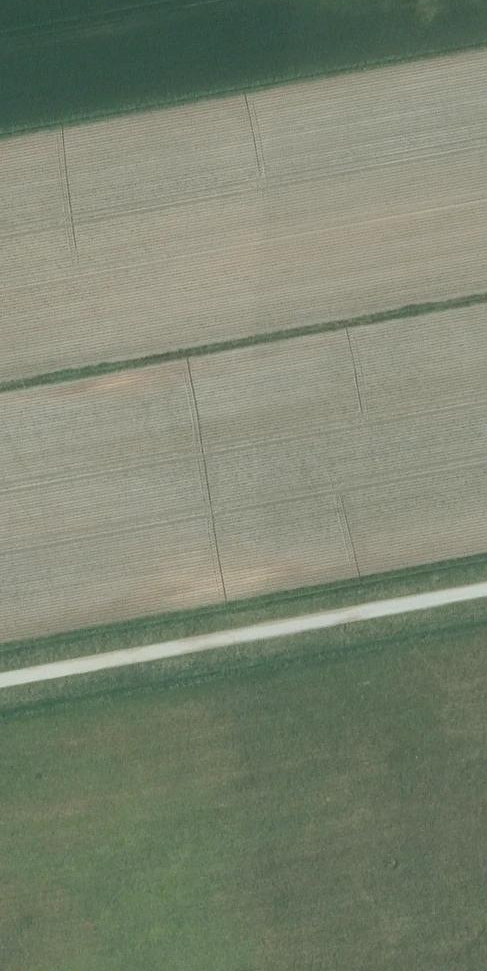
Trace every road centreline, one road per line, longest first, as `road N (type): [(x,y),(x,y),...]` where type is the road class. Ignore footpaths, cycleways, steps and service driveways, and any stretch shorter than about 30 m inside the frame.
road 1 (unclassified): [(0,680),(486,588)]

